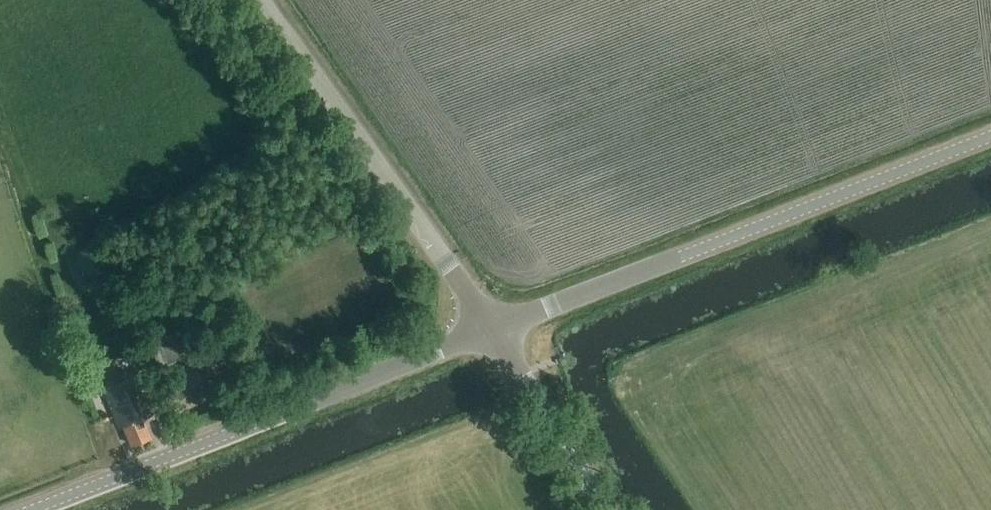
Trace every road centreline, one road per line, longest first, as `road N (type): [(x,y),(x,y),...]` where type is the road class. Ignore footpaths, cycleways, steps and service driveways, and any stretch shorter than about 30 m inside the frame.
road 1 (tertiary): [(495,332),(990,136)]
road 2 (tertiary): [(32,509),(495,332)]
road 3 (tertiary): [(495,332),(259,0)]
road 4 (tertiary): [(601,509),(495,332)]

